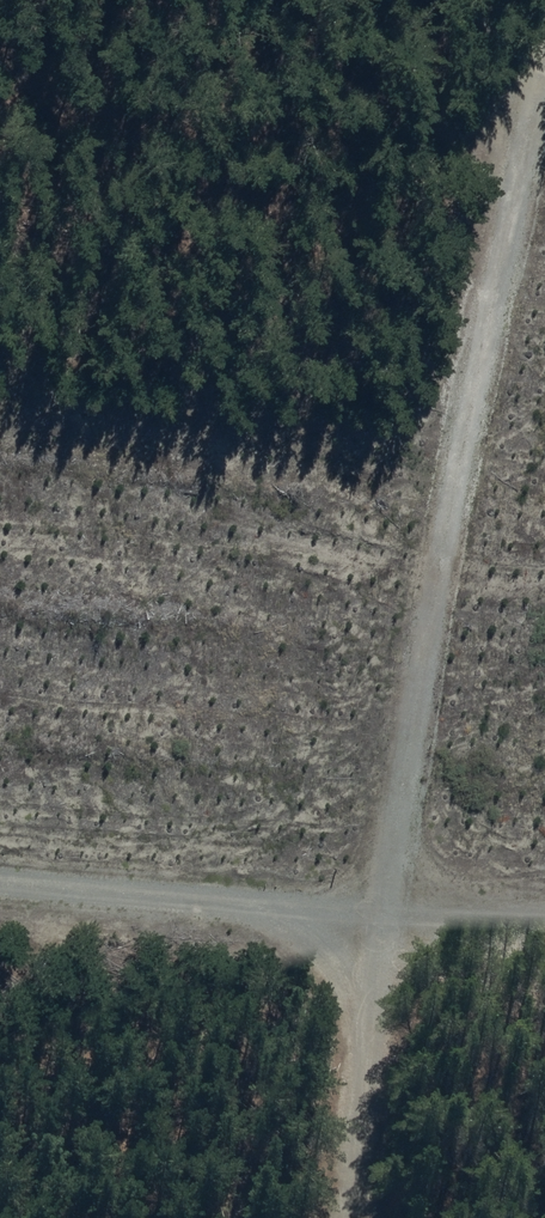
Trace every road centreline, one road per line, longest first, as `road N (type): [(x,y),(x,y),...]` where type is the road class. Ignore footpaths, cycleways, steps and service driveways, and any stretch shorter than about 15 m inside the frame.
road 1 (track): [(539,56),(387,929),(351,1217)]
road 2 (track): [(544,946),(0,895)]
road 3 (track): [(0,79),(465,113),(526,109)]

